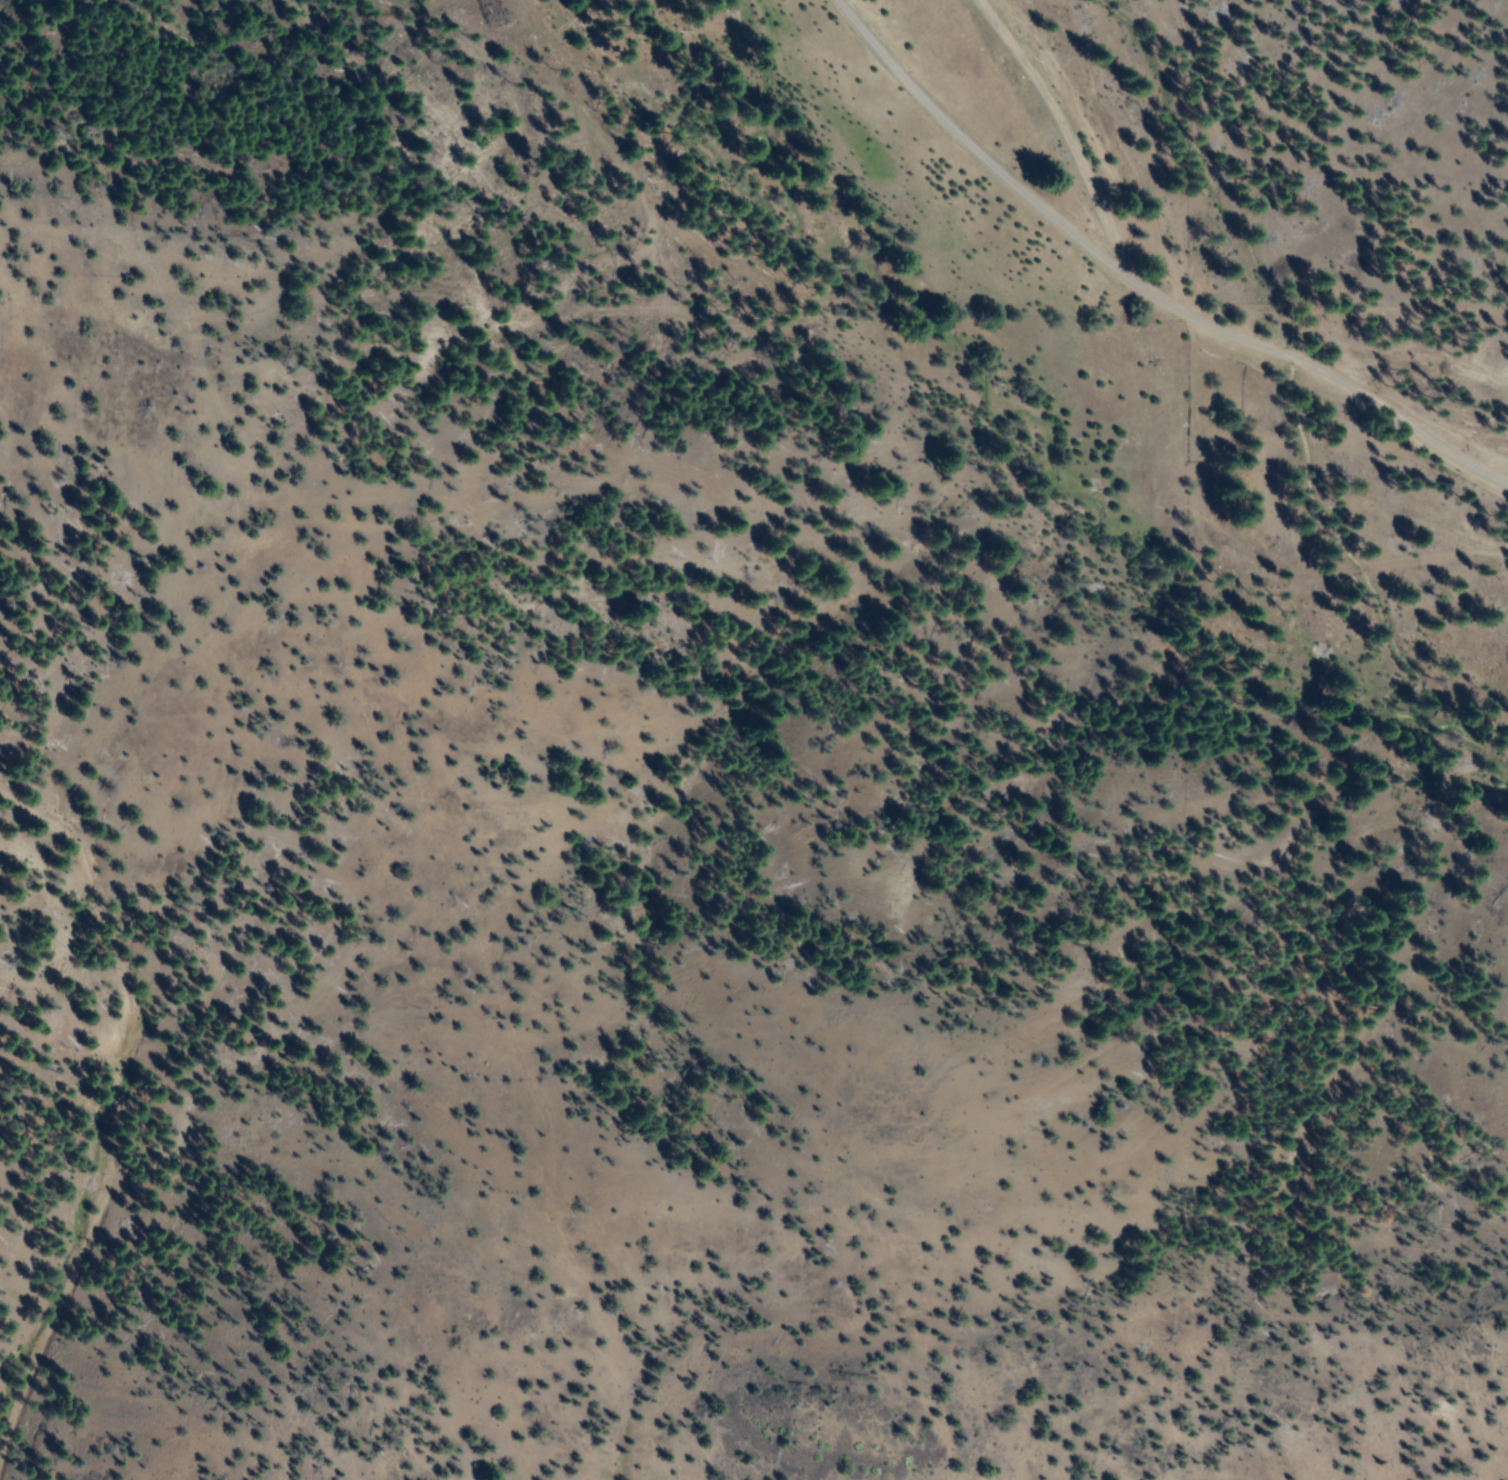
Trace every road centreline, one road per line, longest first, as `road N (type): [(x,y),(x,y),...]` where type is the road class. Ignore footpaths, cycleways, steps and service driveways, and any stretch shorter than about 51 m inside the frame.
road 1 (residential): [(1507,476),(1125,268),(988,166),(837,0)]
road 2 (track): [(1171,298),(1178,124),(1077,0)]

